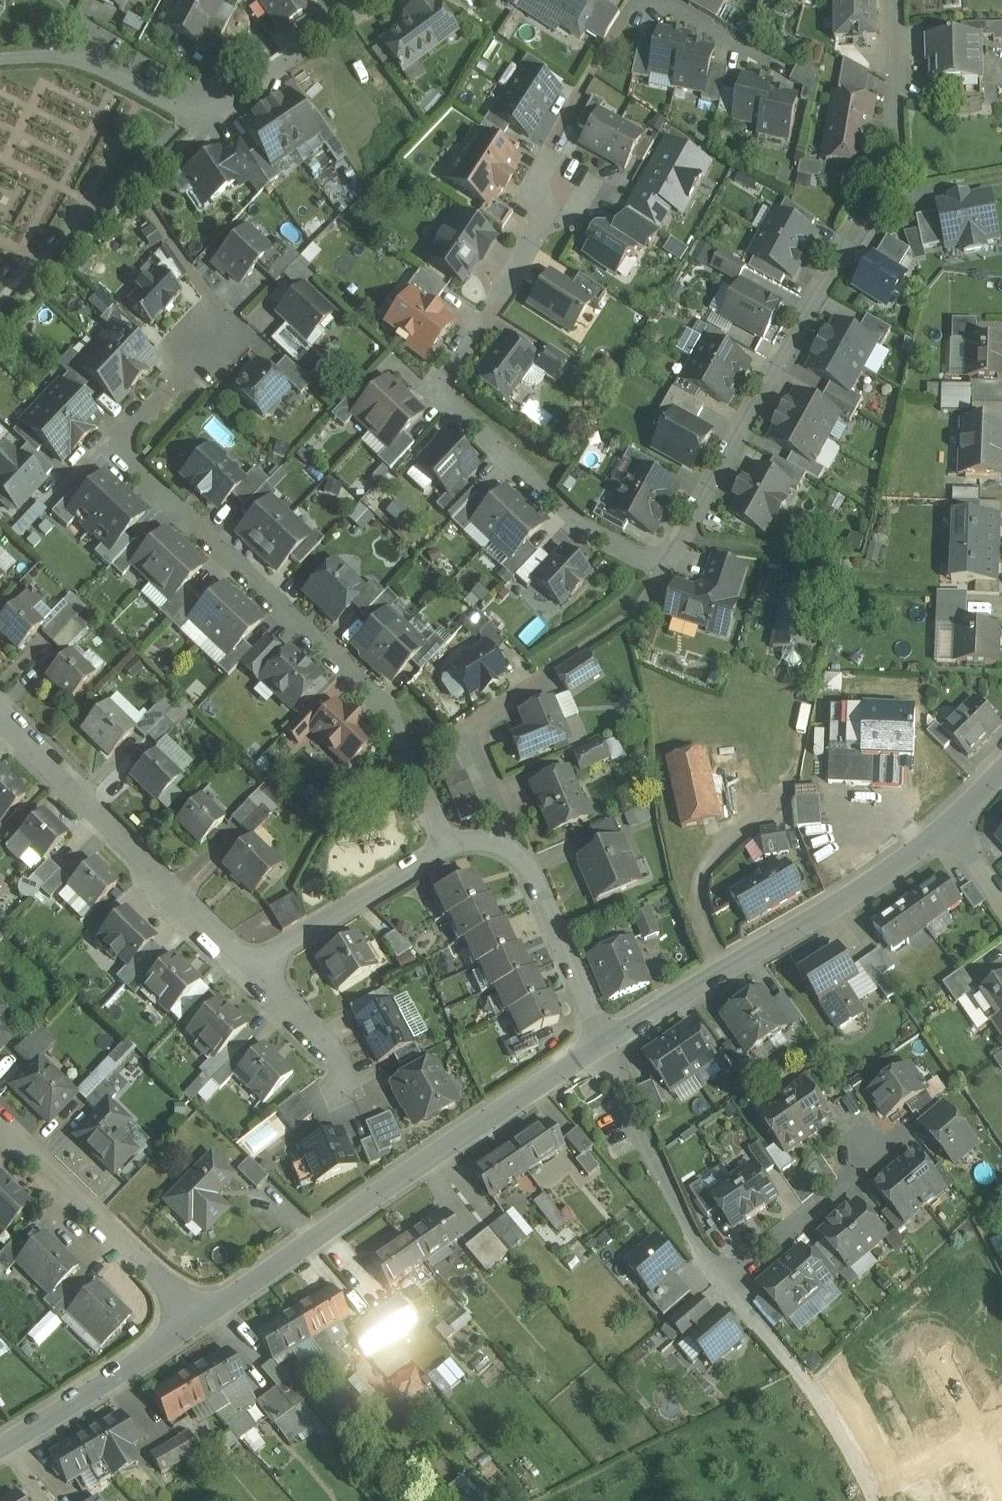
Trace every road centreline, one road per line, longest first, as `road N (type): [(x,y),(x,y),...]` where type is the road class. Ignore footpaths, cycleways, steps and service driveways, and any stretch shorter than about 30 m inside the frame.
road 1 (residential): [(899,0),(894,164),(668,564),(581,528),(432,385),(502,290),(551,196)]
road 2 (residential): [(455,846),(395,714),(118,452),(196,368),(211,326)]
road 3 (residential): [(601,1039),(197,1321)]
road 4 (residential): [(372,0),(212,117),(184,113),(99,65),(54,56),(0,60)]
road 5 (residential): [(956,823),(601,1039)]
road 6 (residential): [(258,971),(0,721)]
road 7 (residential): [(197,1321),(0,1129)]
road 8 (residential): [(601,1039),(519,846),(455,846)]
road 9 (residential): [(601,1039),(687,1235),(719,1281)]
road 10 (residential): [(719,1281),(802,1375),(868,1491)]
road 11 (residential): [(455,846),(258,971)]
road 12 (residential): [(197,1321),(0,1443)]
road 13 (residential): [(719,1281),(898,1136)]
road 14 (residential): [(258,971),(317,1034),(341,1074)]
road 15 (residential): [(657,0),(771,62)]

